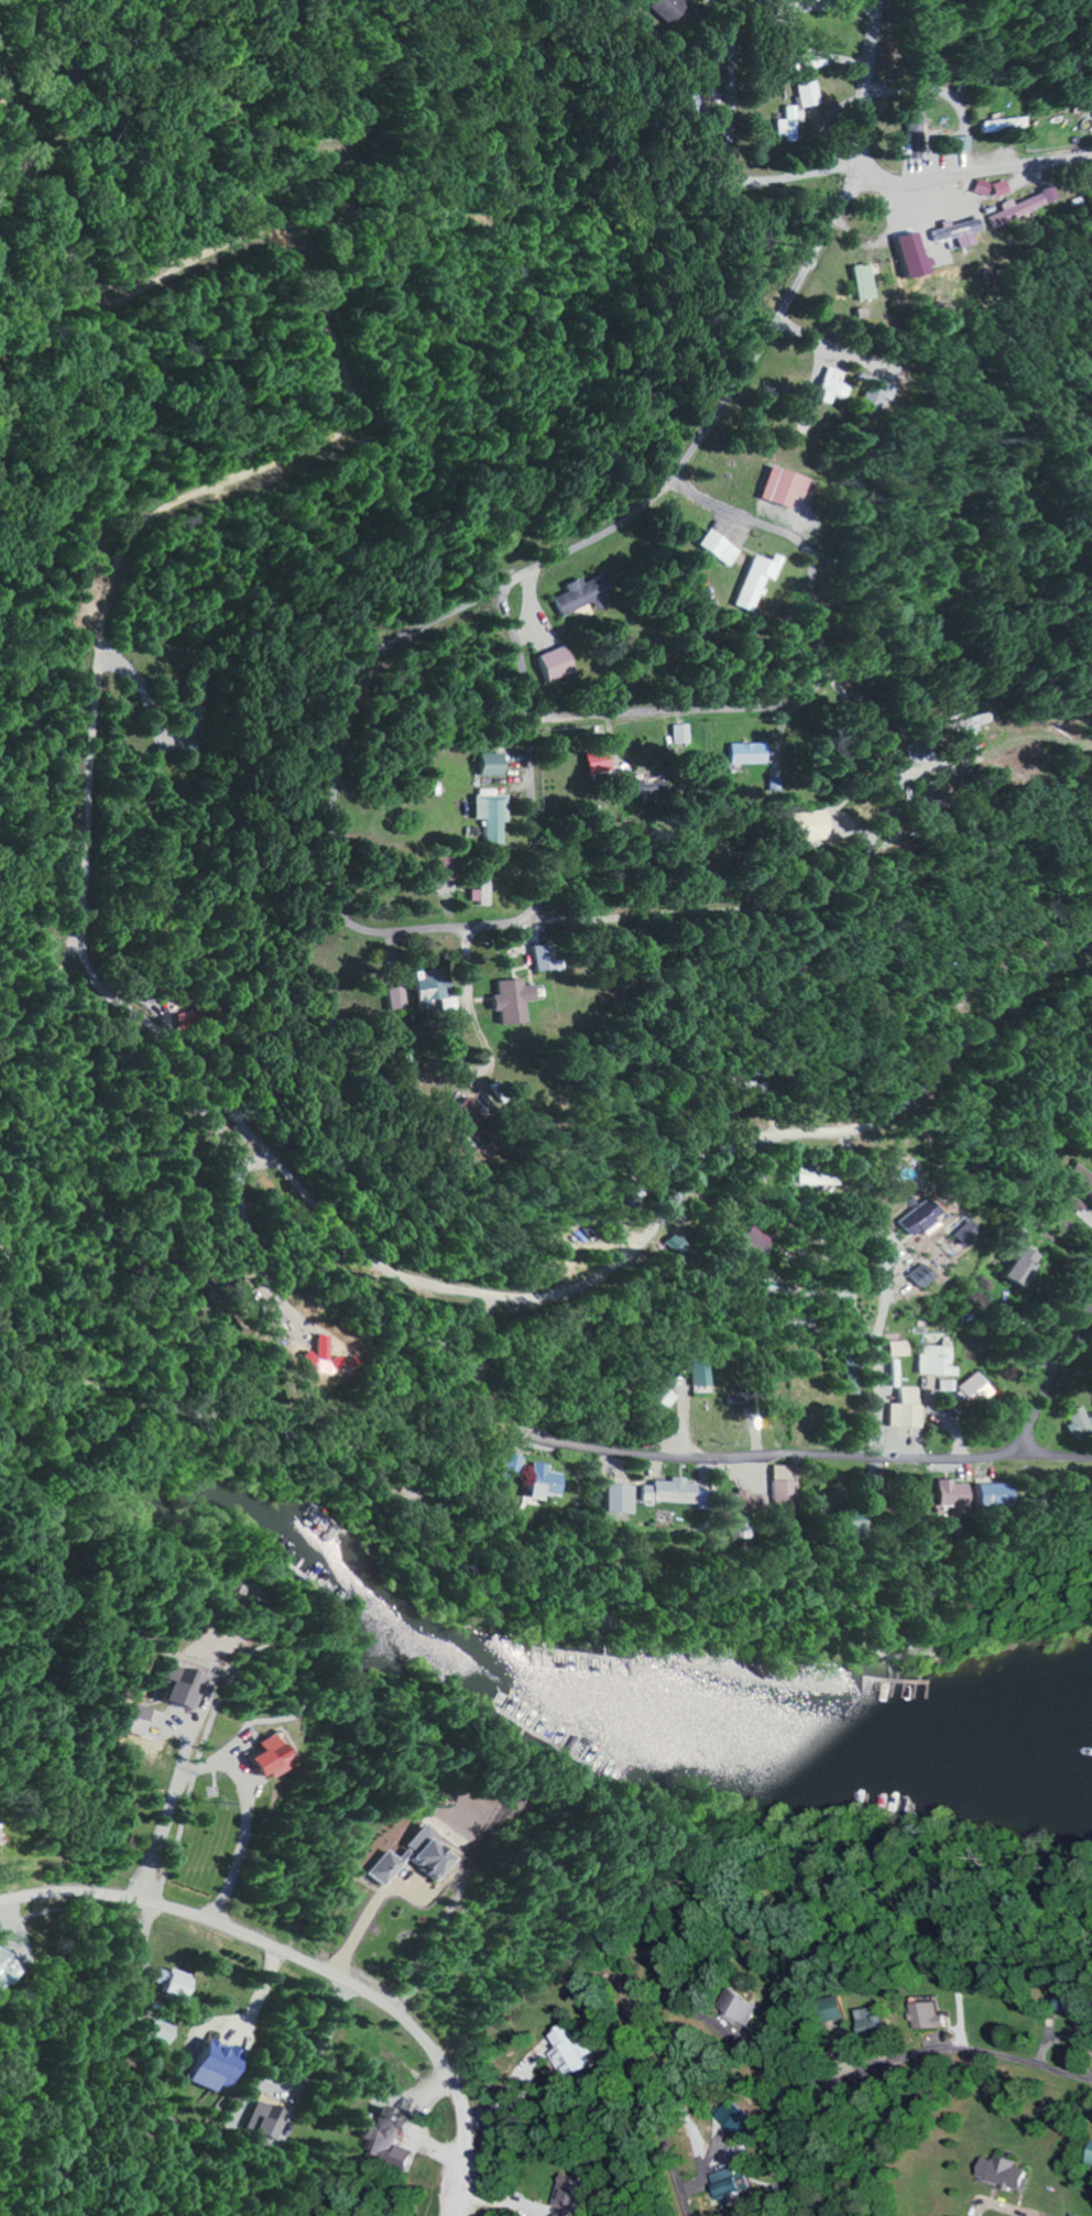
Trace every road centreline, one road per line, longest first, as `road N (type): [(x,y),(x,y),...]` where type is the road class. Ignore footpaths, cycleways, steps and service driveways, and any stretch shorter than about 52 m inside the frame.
road 1 (residential): [(173,906),(133,786),(123,657),(141,552),(215,481),(351,400),(370,378),(376,336),(341,223),(234,0)]
road 2 (residential): [(874,171),(731,400),(671,477),(604,528),(389,648),(361,673),(340,722),(336,895)]
road 3 (residential): [(1091,943),(974,1035),(885,1120),(832,1135),(755,1133),(722,1147),(662,1232),(608,1277),(560,1302),(531,1307),(440,1292),(385,1268)]
road 4 (residential): [(336,895),(340,911),(379,930),(504,920),(597,927),(799,918),(854,881),(897,793)]
road 5 (residential): [(0,1898),(109,1886),(382,1993),(448,2076),(462,2125),(450,2195)]
road 6 (residential): [(1017,1450),(689,1458),(517,1429)]
road 7 (residential): [(365,298),(216,350),(132,397),(67,504),(43,604)]
road 8 (residential): [(360,1258),(336,1161),(251,1013),(173,906)]
road 9 (residential): [(1091,161),(936,187),(889,185),(864,148),(879,0)]
road 10 (residential): [(500,590),(532,720),(540,881)]
road 11 (residential): [(817,683),(793,703),(749,711),(532,720)]
road 12 (residential): [(643,0),(689,64),(874,171)]
road 13 (residential): [(365,298),(465,254),(596,243)]
road 14 (residential): [(898,777),(1015,741),(1083,743)]
road 15 (residential): [(1017,1450),(1091,1302)]
road 16 (residential): [(671,477),(786,531),(807,553)]
road 17 (residential): [(898,777),(855,711),(817,683)]

